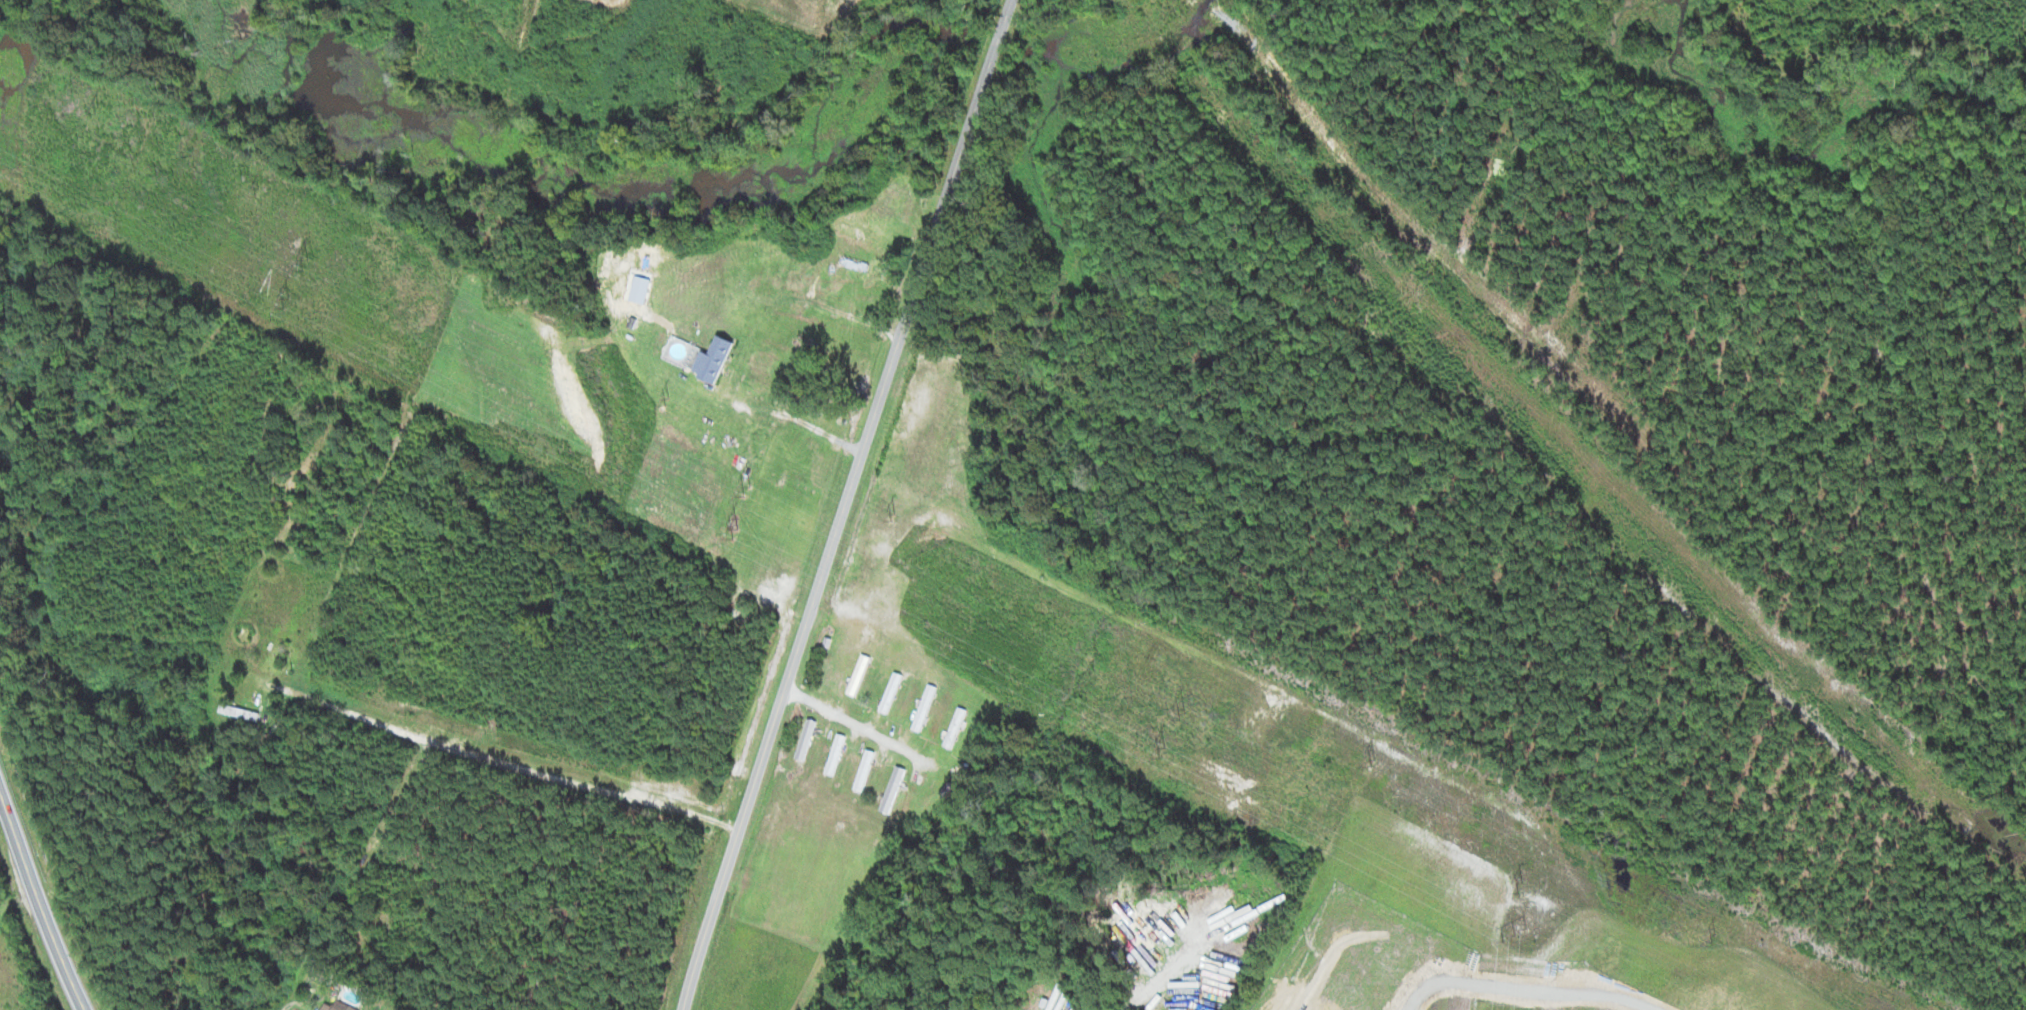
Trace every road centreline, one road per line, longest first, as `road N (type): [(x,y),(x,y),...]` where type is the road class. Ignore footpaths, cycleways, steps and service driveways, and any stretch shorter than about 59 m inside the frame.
road 1 (residential): [(682,1009),(1010,0)]
road 2 (primary): [(87,1009),(0,781)]
road 3 (residential): [(785,688),(929,764)]

